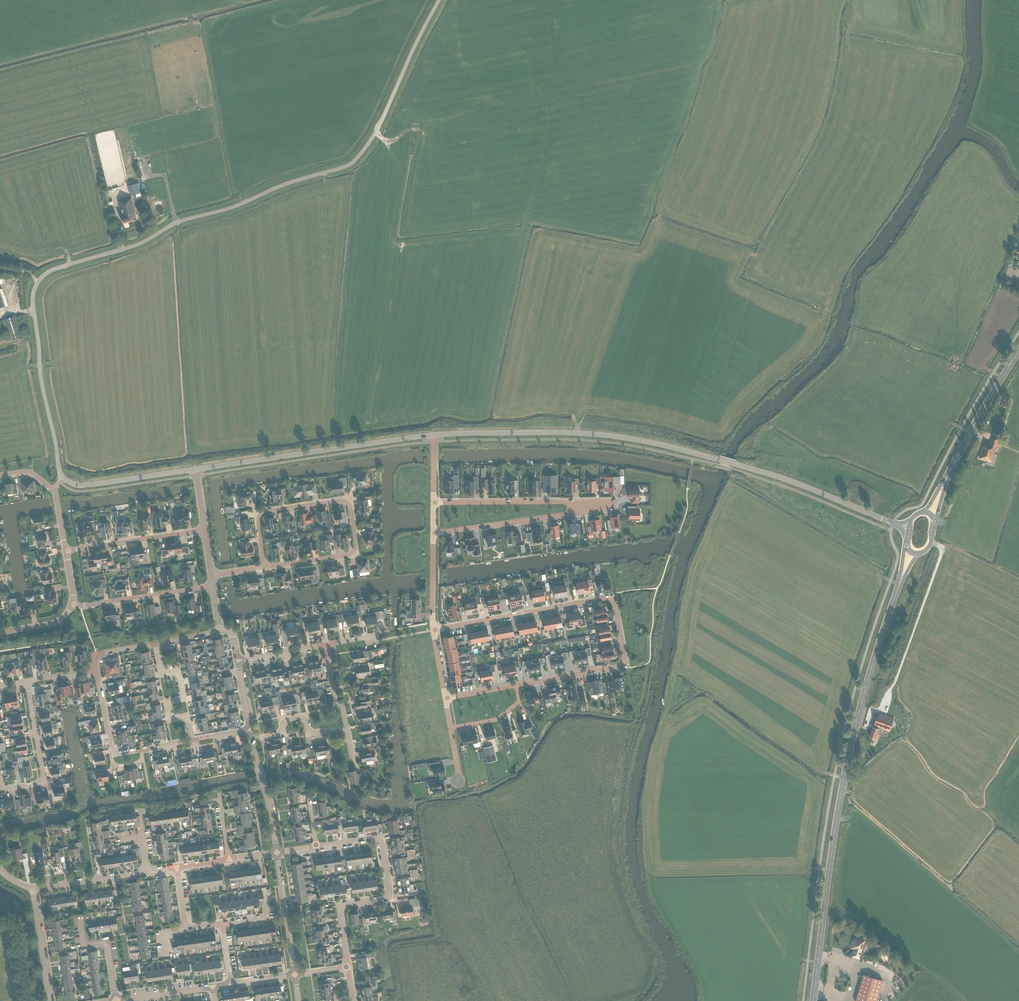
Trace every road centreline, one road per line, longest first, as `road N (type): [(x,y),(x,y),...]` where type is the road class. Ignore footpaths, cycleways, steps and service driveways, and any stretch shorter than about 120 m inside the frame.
road 1 (unclassified): [(64,478),(40,375),(33,300),(42,278),(353,162),(439,0)]
road 2 (unclassified): [(434,435),(650,442),(783,479),(908,529)]
road 3 (secondary): [(813,1000),(843,784),(901,580)]
road 4 (residential): [(433,630),(613,596),(626,665),(517,685)]
road 5 (unclassified): [(197,469),(434,435)]
road 6 (residential): [(348,967),(342,907),(389,895),(383,846),(373,838),(316,848)]
road 7 (residential): [(229,860),(221,799),(141,811),(145,839)]
road 8 (residential): [(191,741),(113,755),(97,670)]
road 9 (residential): [(191,741),(186,716),(170,719),(167,702),(184,699),(178,671),(162,674),(156,643)]
road 10 (secondary): [(945,481),(1018,351)]
road 11 (residential): [(0,791),(44,784),(27,682)]
road 12 (residential): [(433,534),(576,507)]
road 13 (residential): [(576,507),(433,503)]
road 14 (residential): [(66,551),(206,530)]
road 15 (residential): [(73,604),(213,587)]
road 16 (residential): [(265,567),(351,554),(346,503)]
road 17 (residential): [(346,503),(263,513),(265,567)]
road 18 (unclassified): [(64,478),(81,486),(197,469)]
road 19 (unclassified): [(295,976),(277,853)]

